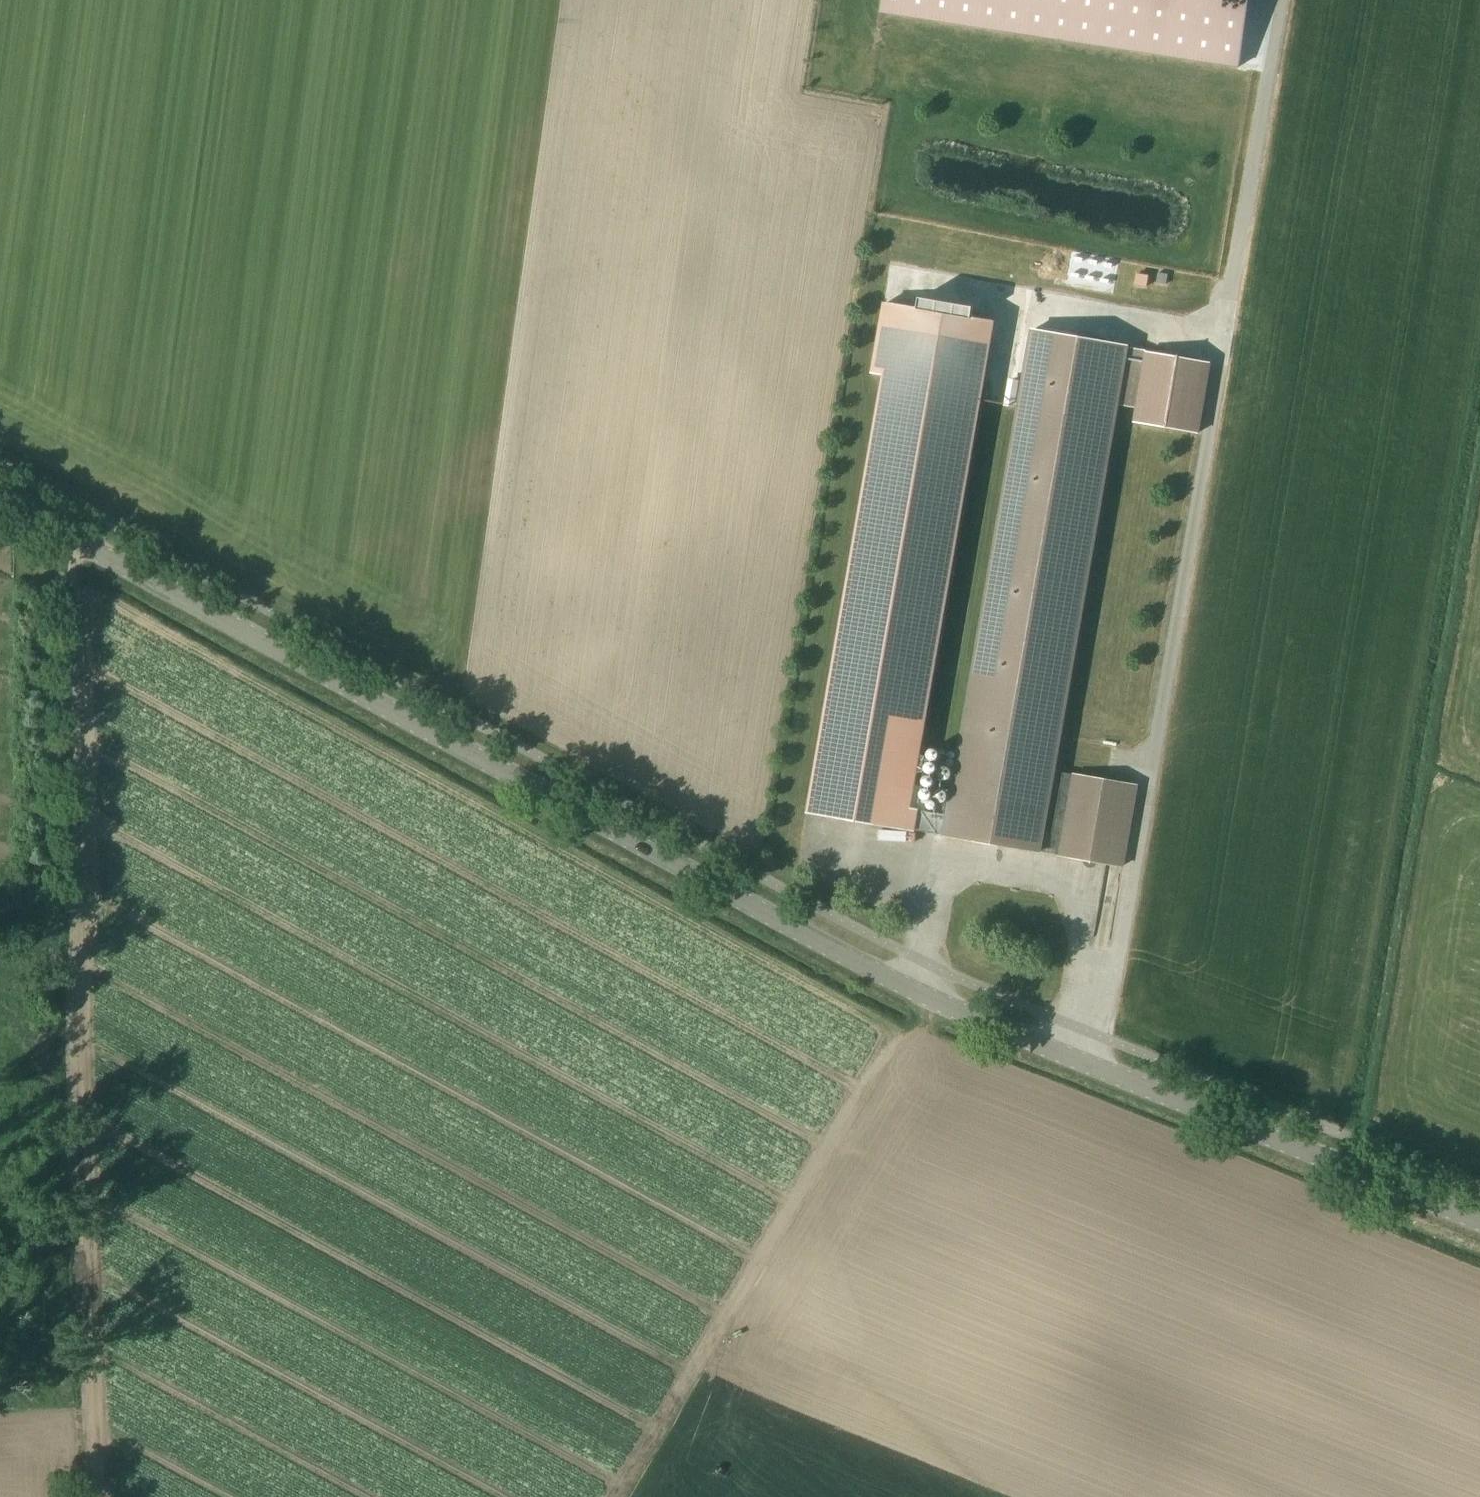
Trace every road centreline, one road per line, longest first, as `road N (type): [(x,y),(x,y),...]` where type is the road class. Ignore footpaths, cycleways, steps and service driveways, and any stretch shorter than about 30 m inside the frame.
road 1 (tertiary): [(1479,1222),(1231,1124),(838,948),(0,499)]
road 2 (track): [(87,1496),(66,534)]

